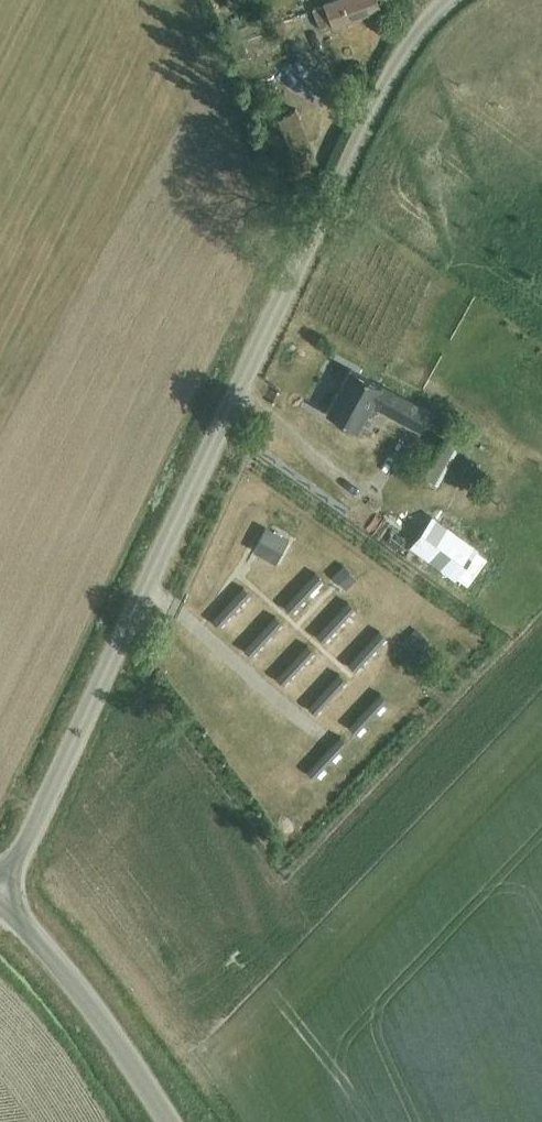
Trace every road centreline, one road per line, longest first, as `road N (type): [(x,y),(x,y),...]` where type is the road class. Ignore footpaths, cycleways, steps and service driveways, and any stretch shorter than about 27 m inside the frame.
road 1 (unclassified): [(2,893),(391,79),(454,0)]
road 2 (unclassified): [(169,1121),(2,893)]

